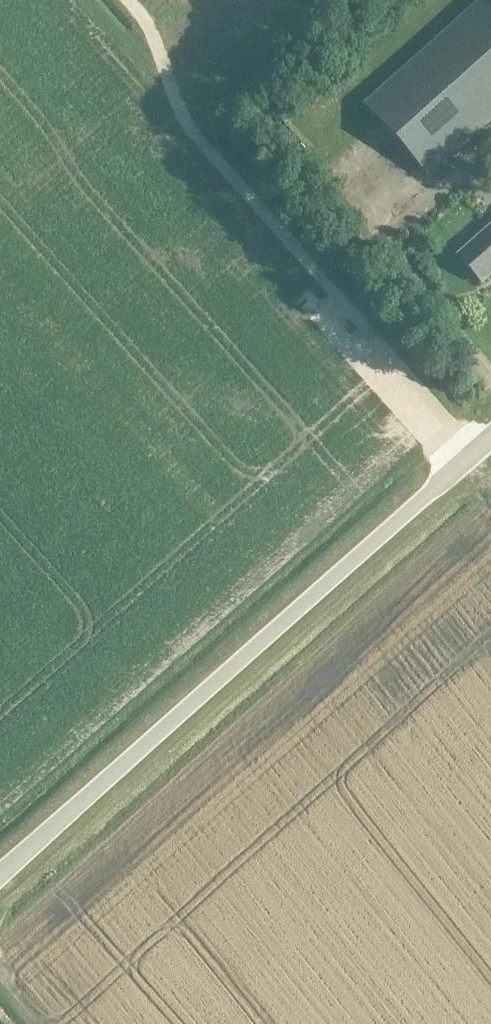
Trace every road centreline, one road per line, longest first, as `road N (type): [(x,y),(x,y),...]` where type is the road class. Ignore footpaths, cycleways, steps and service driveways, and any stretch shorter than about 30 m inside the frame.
road 1 (unclassified): [(0,870),(490,433)]

